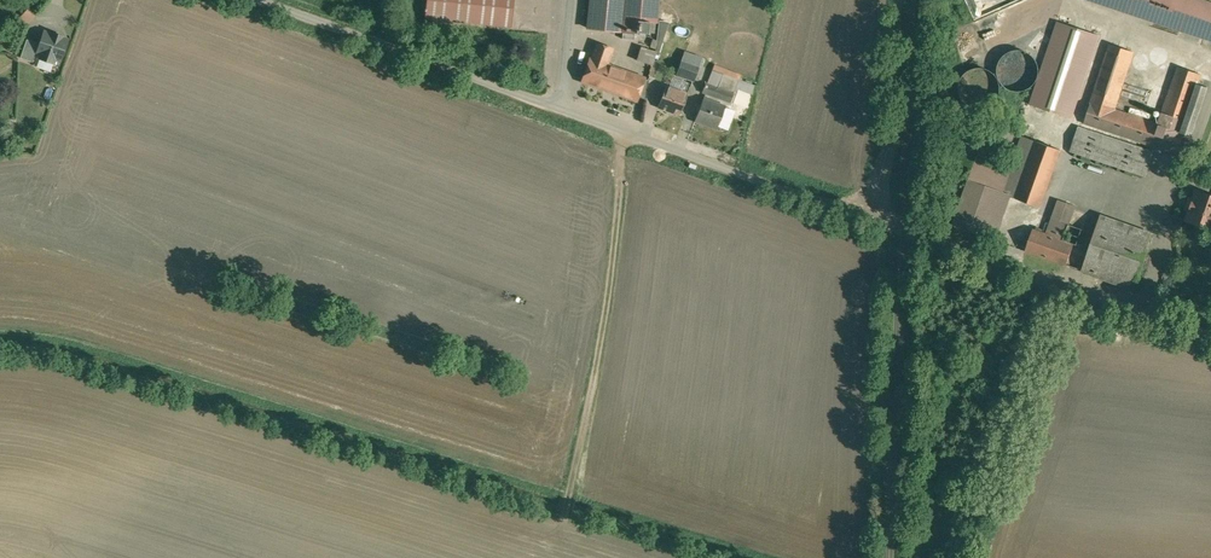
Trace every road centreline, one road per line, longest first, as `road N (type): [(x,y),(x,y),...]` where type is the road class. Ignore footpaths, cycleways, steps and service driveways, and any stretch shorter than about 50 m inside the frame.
road 1 (unclassified): [(283,0),(553,110),(1210,342)]
road 2 (track): [(870,216),(892,113),(897,0)]

